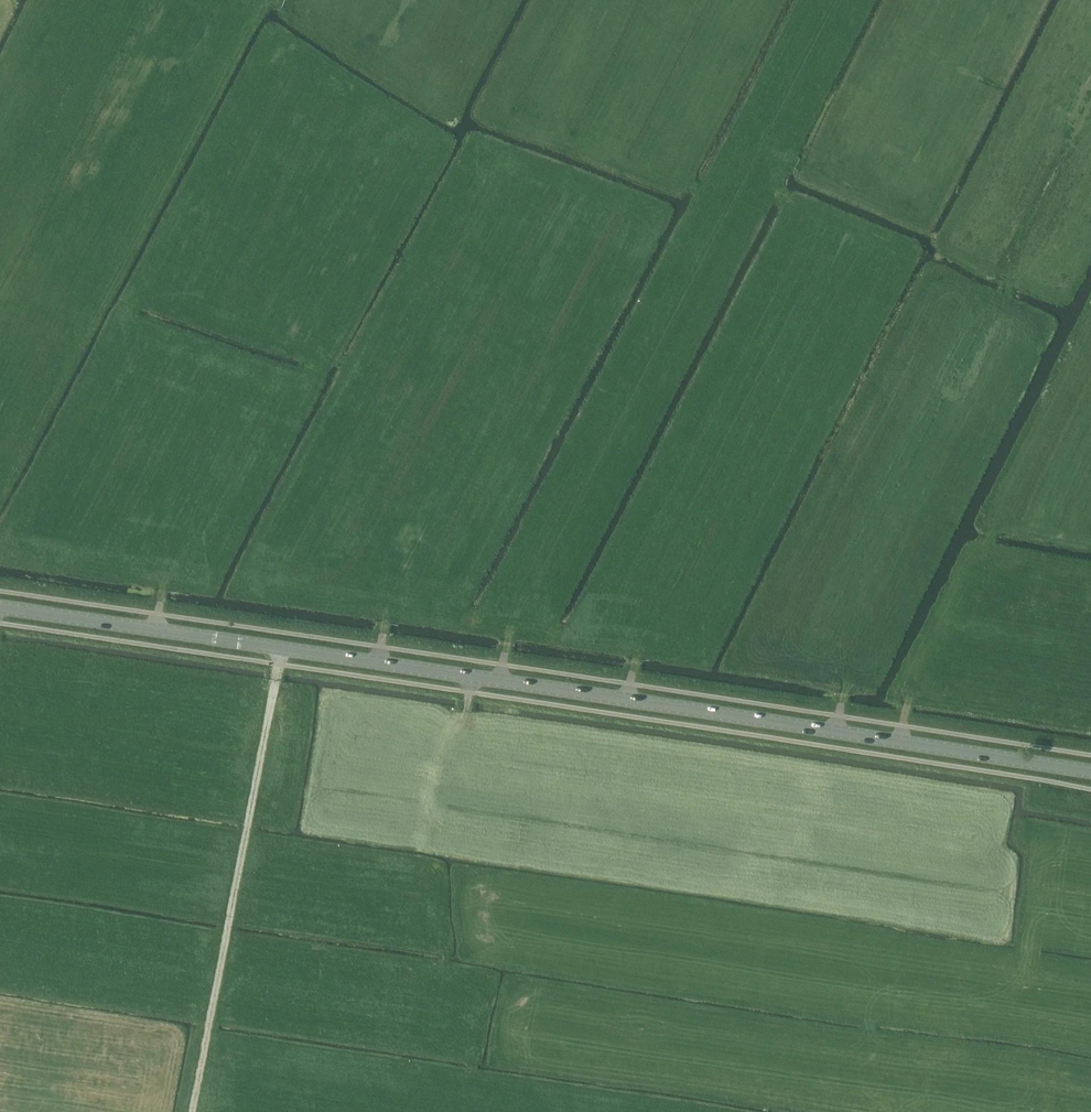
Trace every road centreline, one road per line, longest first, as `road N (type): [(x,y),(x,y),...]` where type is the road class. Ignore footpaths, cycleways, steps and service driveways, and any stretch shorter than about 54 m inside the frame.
road 1 (secondary): [(1090,772),(0,608)]

